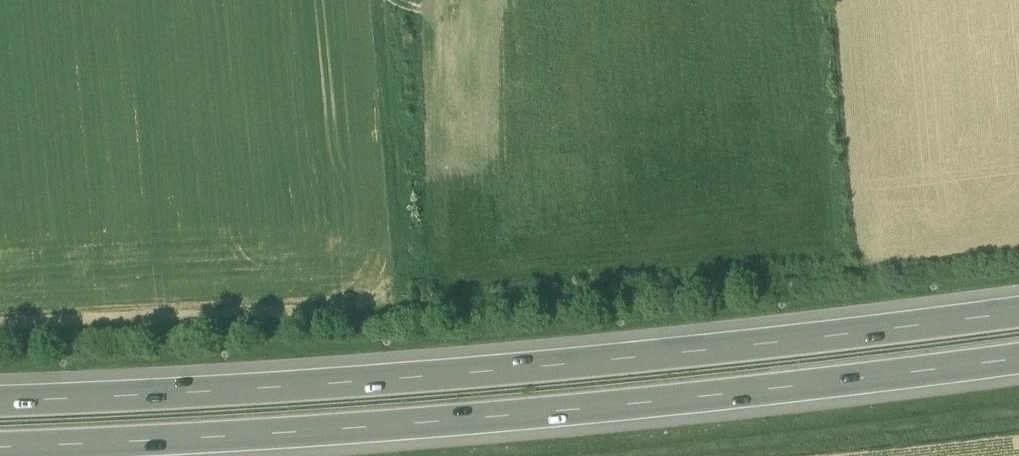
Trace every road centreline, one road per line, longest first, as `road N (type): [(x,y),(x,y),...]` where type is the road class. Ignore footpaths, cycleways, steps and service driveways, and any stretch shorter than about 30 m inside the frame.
road 1 (motorway): [(1018,316),(362,387),(0,405)]
road 2 (motorway): [(0,452),(369,434),(1018,365)]
road 3 (track): [(1018,410),(637,455)]

